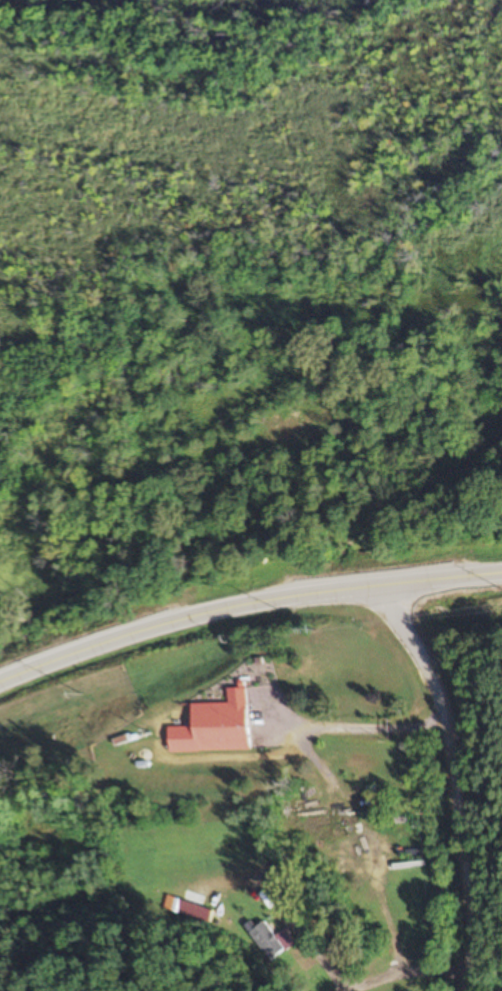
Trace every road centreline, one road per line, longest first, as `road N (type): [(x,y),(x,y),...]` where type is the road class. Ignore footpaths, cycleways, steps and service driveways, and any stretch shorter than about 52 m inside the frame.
road 1 (primary): [(0,682),(206,613),(501,573)]
road 2 (residential): [(470,990),(476,877),(457,746),(434,674),(380,586)]

